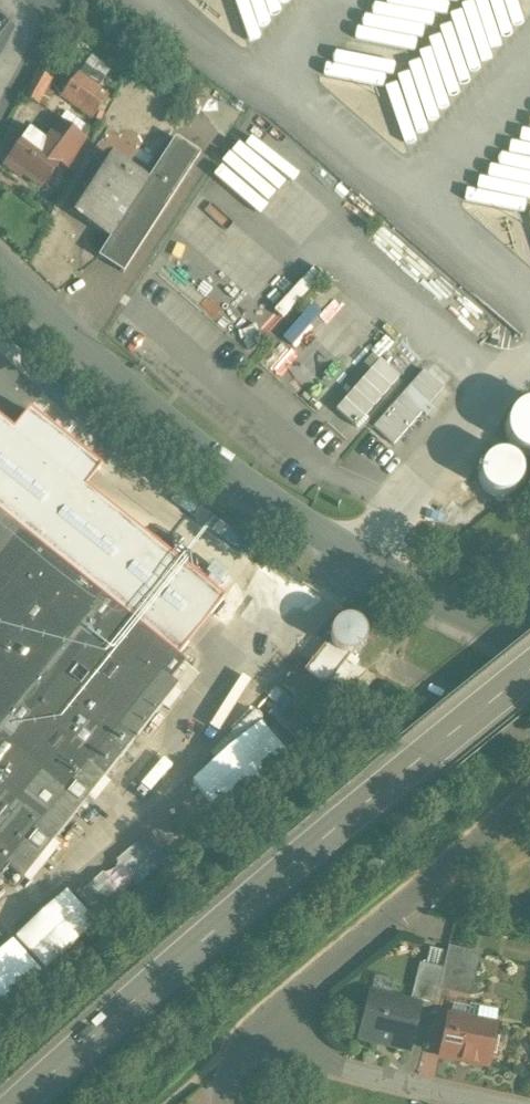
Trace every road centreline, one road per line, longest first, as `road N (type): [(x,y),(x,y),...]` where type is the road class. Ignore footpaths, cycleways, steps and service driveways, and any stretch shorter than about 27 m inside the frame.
road 1 (primary): [(22,1103),(529,674)]
road 2 (tertiary): [(0,270),(190,443),(436,605)]
road 3 (residential): [(529,798),(267,1027)]
road 4 (residential): [(267,1027),(343,1069),(498,1103)]
road 5 (residential): [(529,524),(436,605)]

